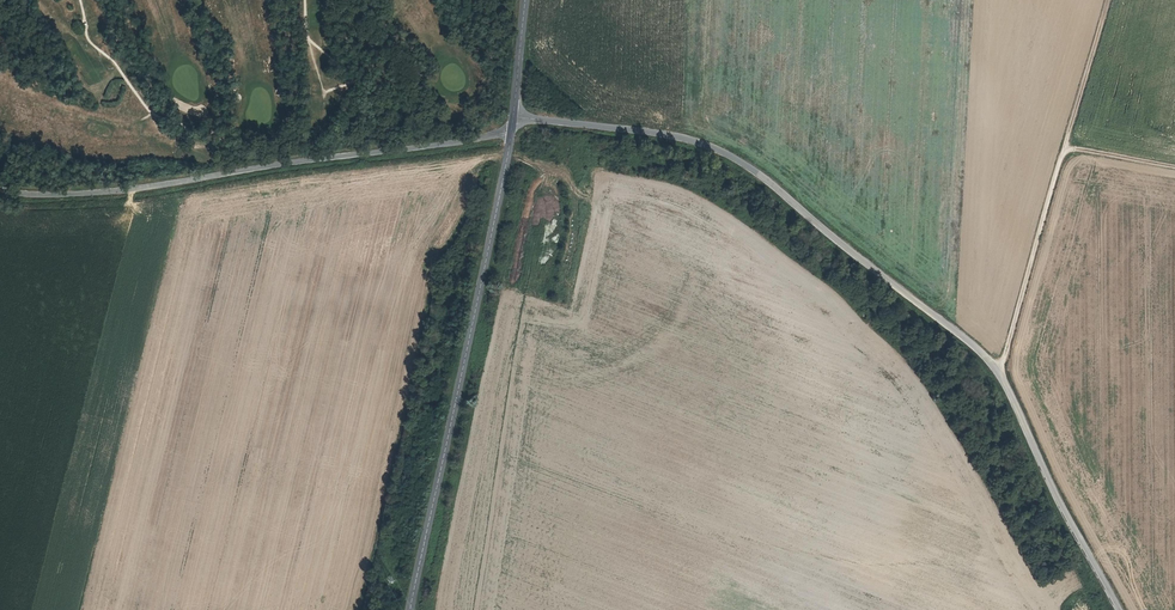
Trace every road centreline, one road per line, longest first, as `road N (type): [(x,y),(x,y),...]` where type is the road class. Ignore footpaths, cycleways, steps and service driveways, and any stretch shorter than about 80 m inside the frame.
road 1 (unclassified): [(1118,609),(998,374),(939,320),(780,189),(720,151),(512,110)]
road 2 (unclassified): [(509,129),(142,189),(0,191)]
road 3 (tertiary): [(414,609),(509,129)]
road 4 (track): [(1064,153),(998,374)]
road 5 (track): [(1108,0),(1064,153)]

